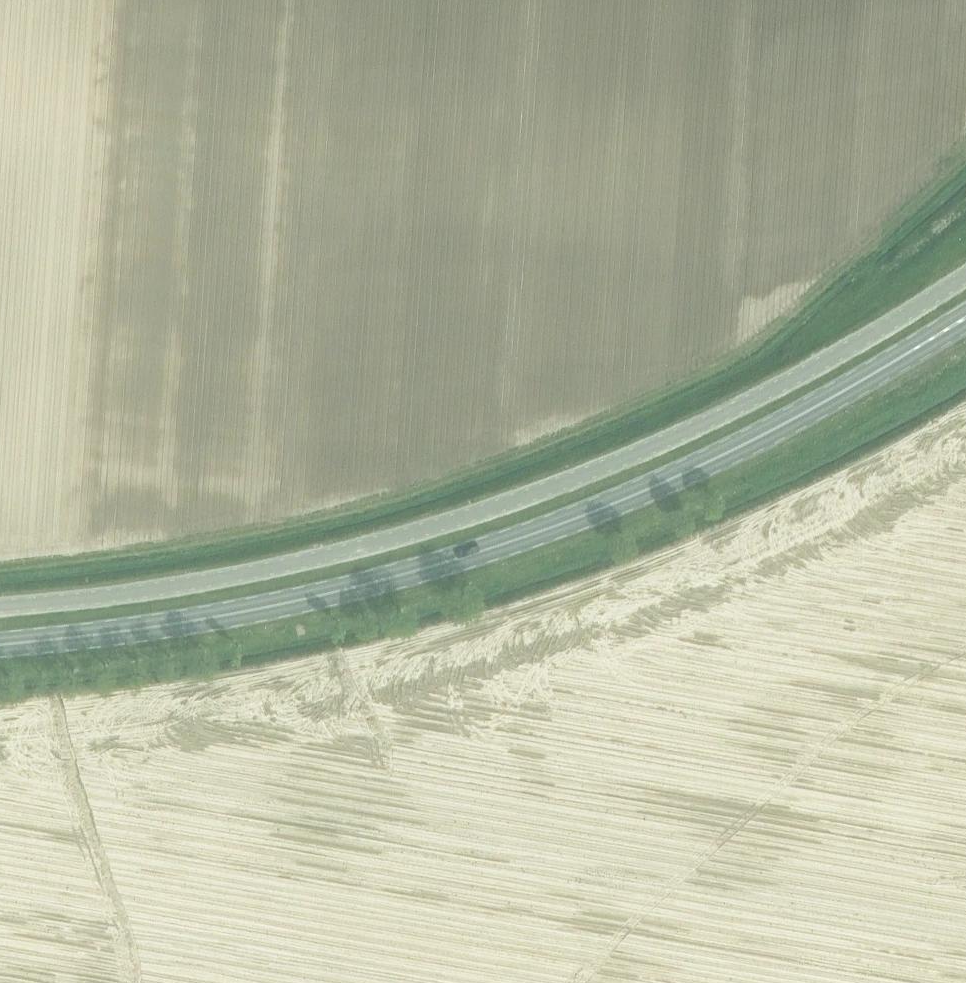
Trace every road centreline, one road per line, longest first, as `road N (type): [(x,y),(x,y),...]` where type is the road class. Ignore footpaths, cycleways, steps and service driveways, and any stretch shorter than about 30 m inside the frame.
road 1 (unclassified): [(965,276),(733,410),(562,484),(294,564),(0,607)]
road 2 (secondary): [(0,644),(186,622),(441,565),(669,480),(827,401),(965,317)]

